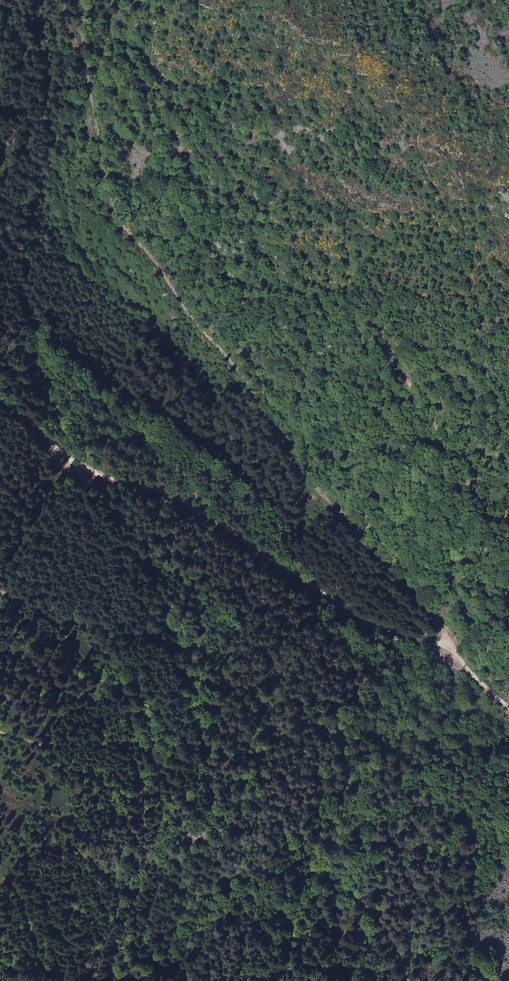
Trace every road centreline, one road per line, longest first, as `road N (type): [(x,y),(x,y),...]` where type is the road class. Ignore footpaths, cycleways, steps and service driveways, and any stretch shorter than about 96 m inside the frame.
road 1 (track): [(77,0),(109,196),(122,227),(269,416),(311,485),(432,611),(444,646)]
road 2 (track): [(508,705),(420,632),(357,616),(199,512),(93,471),(25,407),(0,400)]

